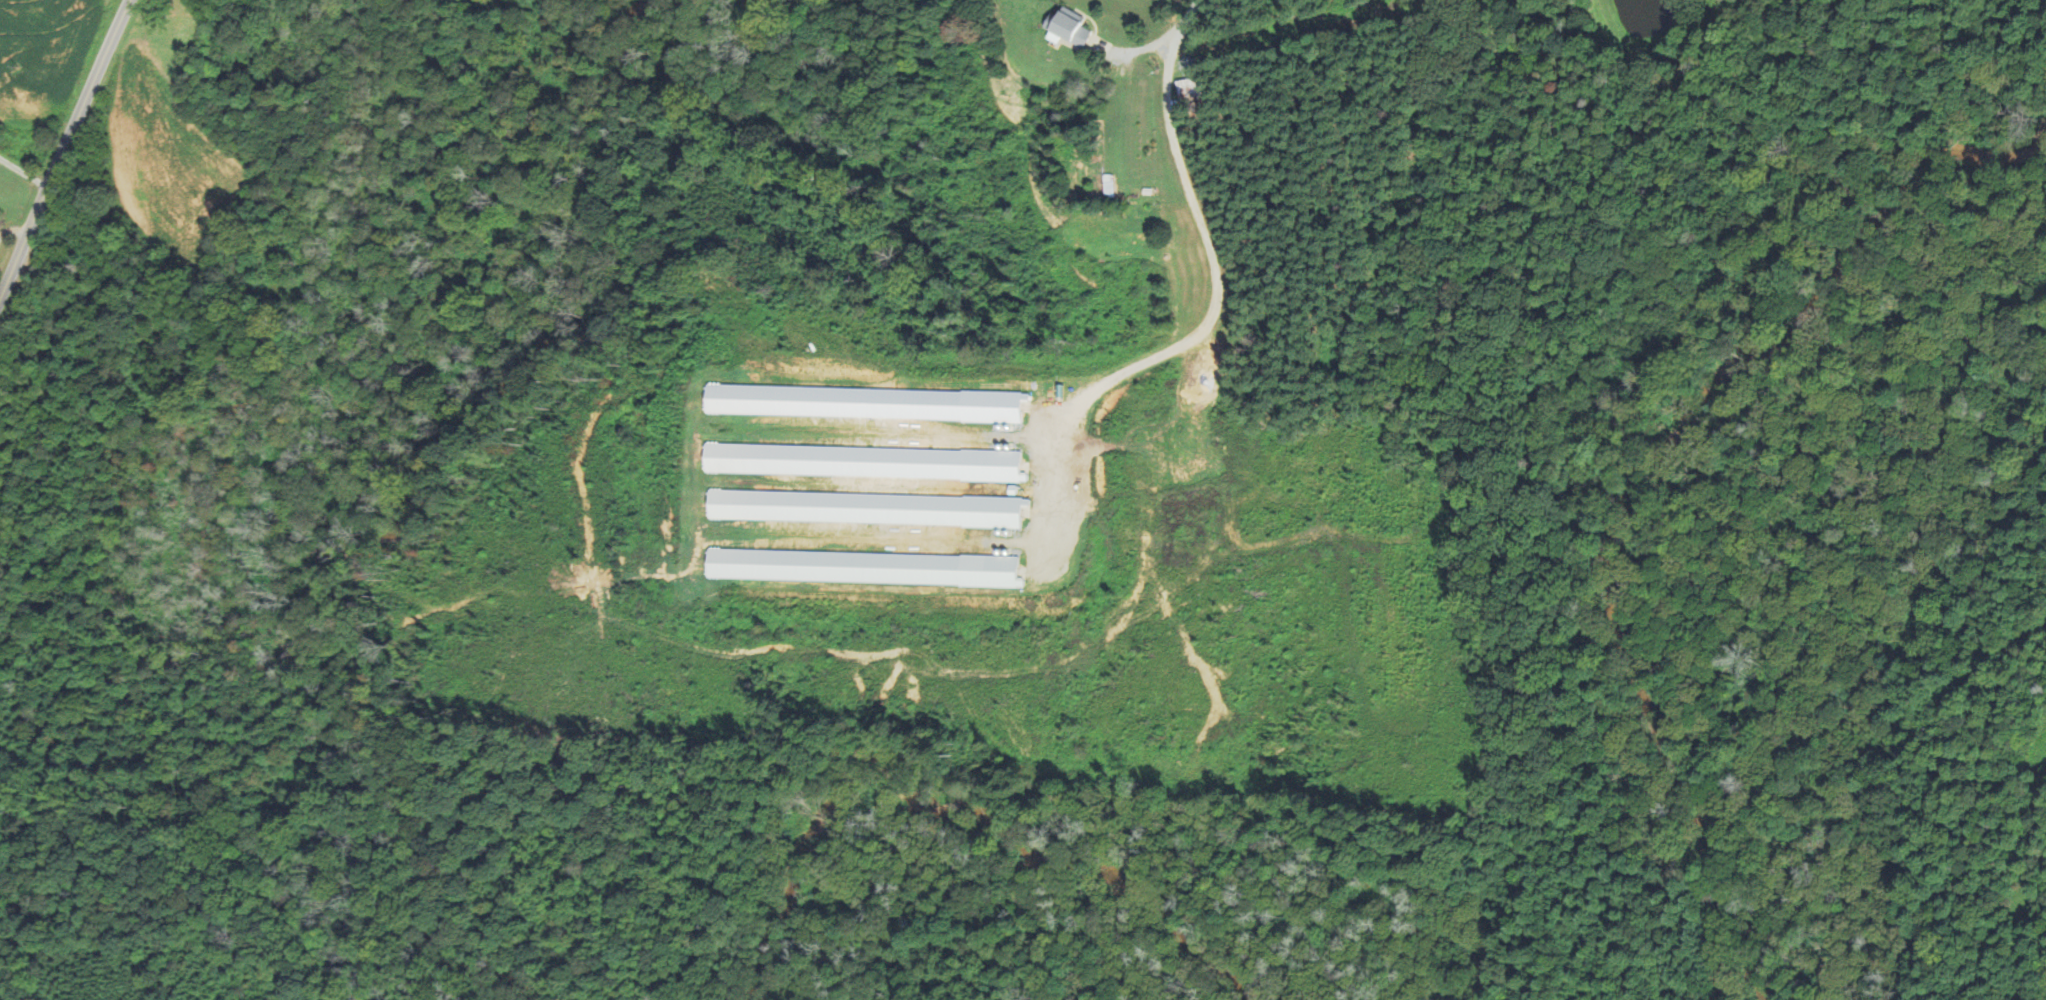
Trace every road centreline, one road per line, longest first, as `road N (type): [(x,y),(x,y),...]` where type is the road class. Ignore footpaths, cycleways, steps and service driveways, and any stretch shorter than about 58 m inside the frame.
road 1 (residential): [(0,297),(130,0)]

